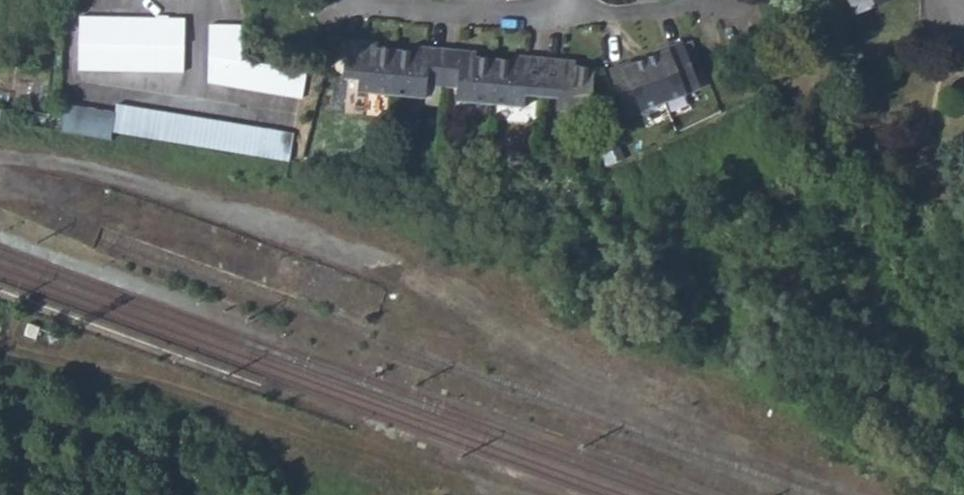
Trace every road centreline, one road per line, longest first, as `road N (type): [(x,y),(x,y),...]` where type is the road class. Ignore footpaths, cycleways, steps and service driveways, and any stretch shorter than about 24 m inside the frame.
road 1 (residential): [(364,0),(471,11),(569,6)]
road 2 (residential): [(569,6),(610,12),(741,3)]

